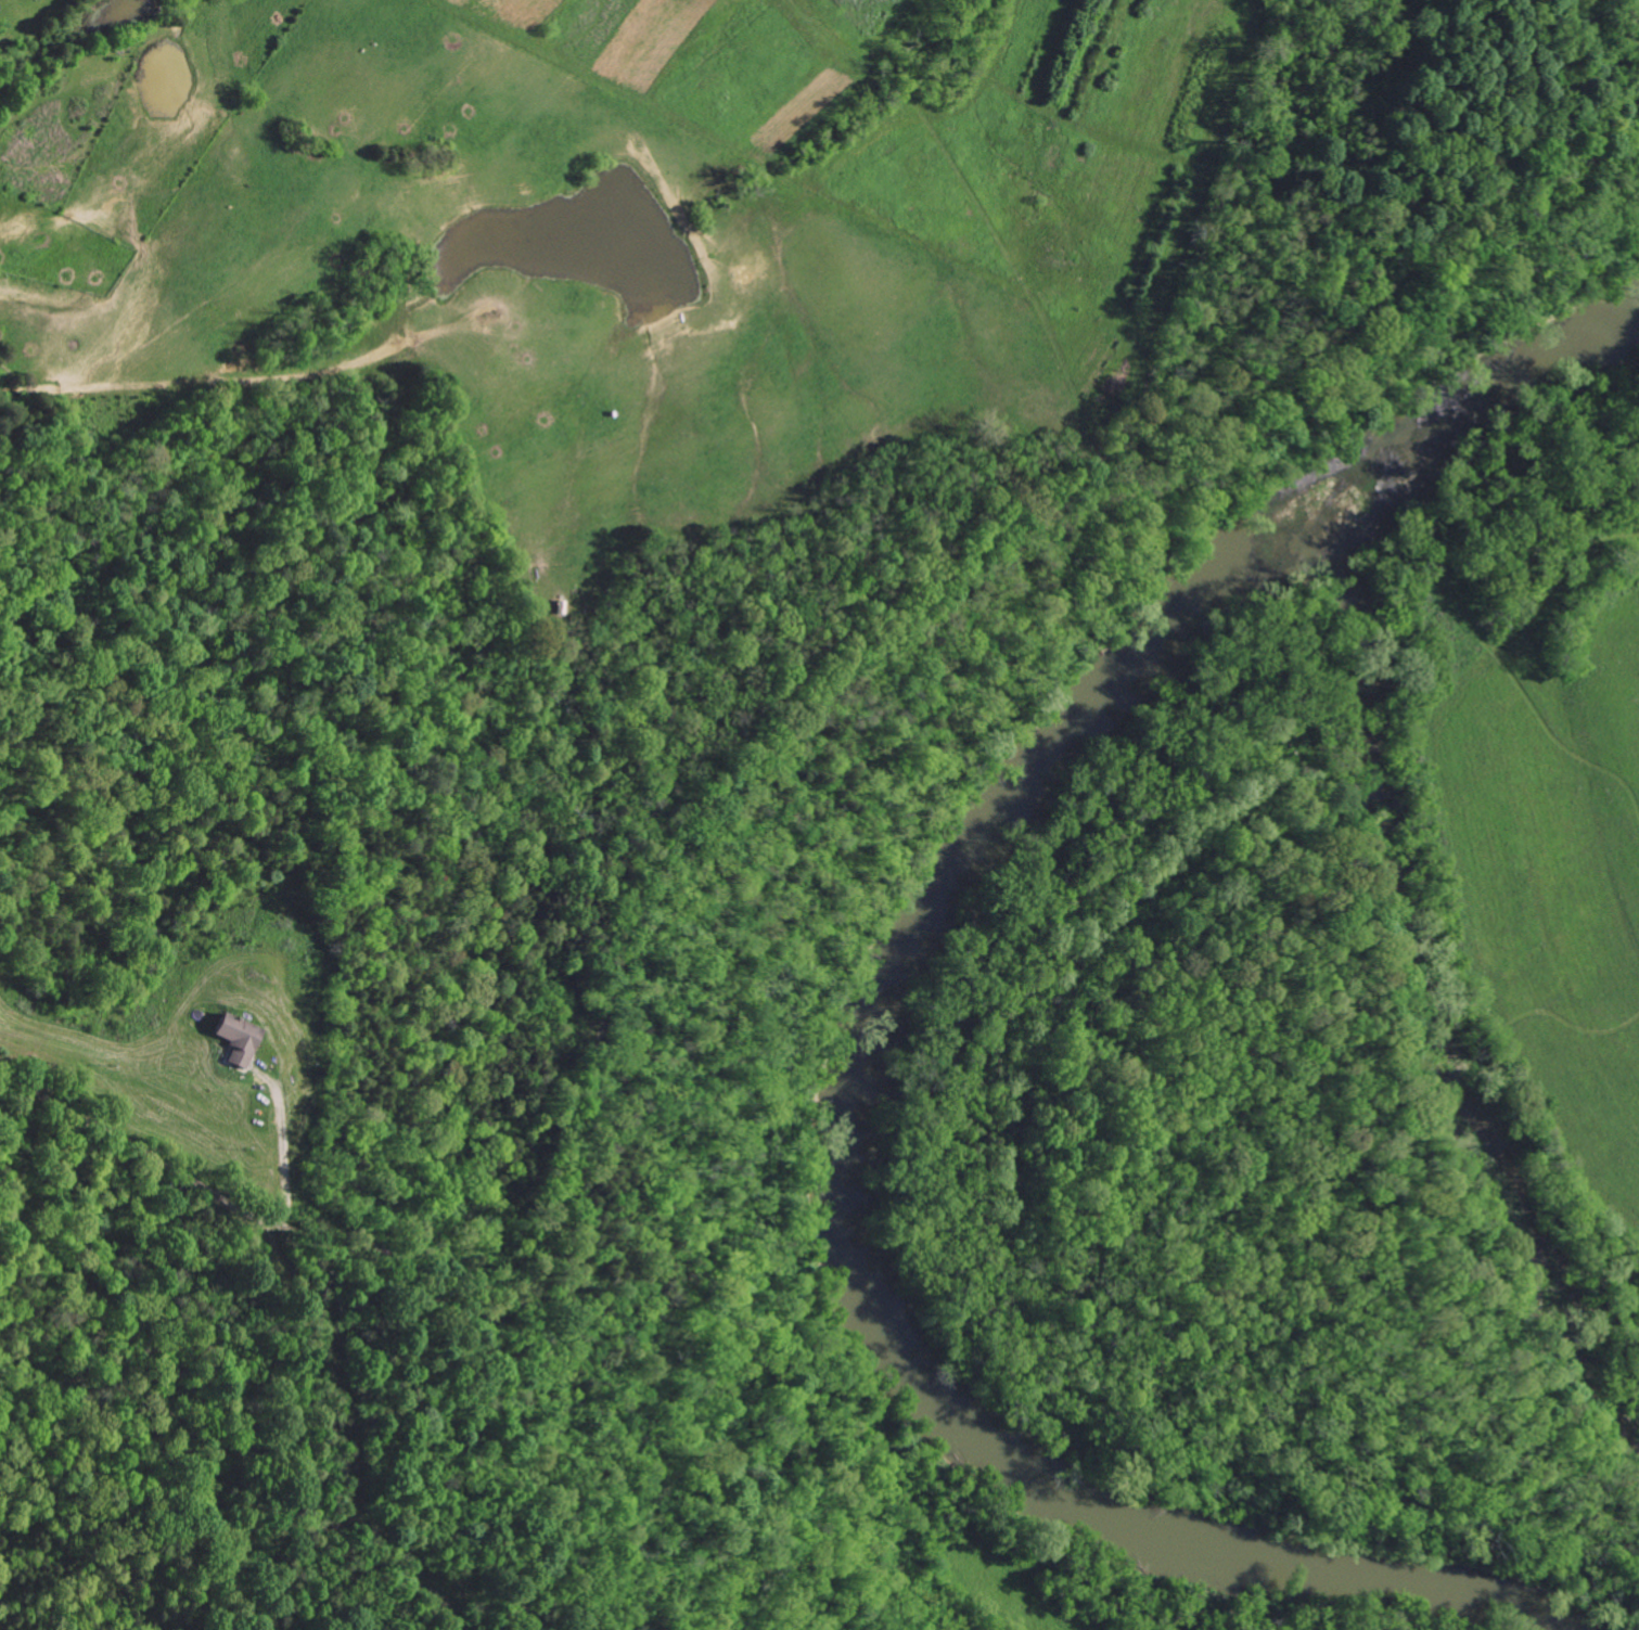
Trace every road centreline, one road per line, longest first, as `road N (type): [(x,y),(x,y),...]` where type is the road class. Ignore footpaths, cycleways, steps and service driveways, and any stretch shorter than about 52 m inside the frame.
road 1 (residential): [(0,1080),(268,1222)]

